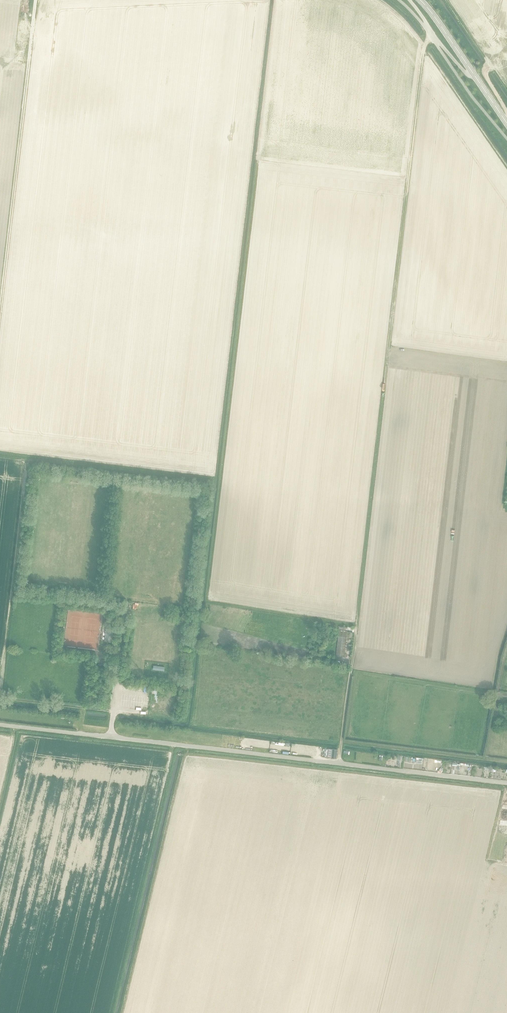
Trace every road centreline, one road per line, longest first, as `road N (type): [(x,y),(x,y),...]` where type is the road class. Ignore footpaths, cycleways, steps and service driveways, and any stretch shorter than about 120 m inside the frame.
road 1 (track): [(339,763),(422,59),(431,37)]
road 2 (unclassified): [(506,783),(0,723)]
road 3 (track): [(0,308),(35,0)]
road 4 (secondary): [(506,123),(420,0)]

